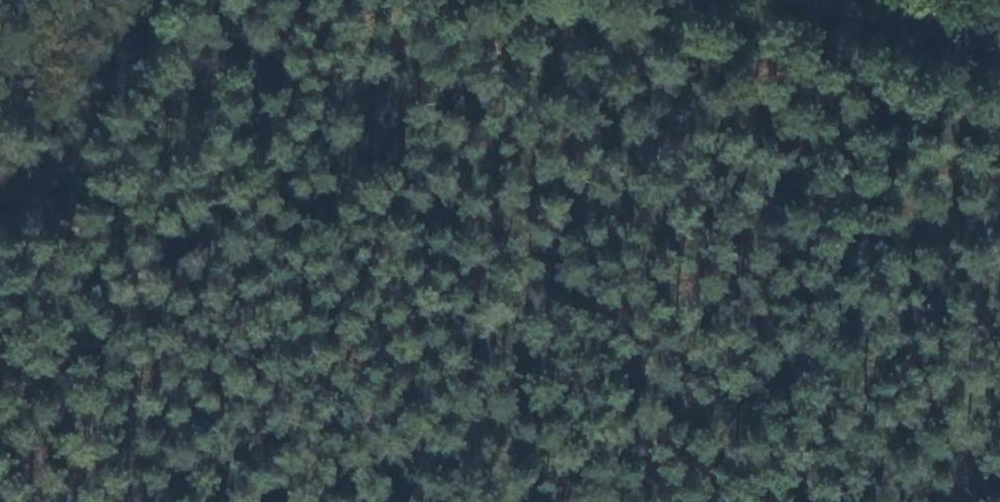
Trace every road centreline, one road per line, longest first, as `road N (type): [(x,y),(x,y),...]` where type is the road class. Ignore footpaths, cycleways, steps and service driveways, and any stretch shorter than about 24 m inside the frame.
road 1 (residential): [(809,0),(999,48)]

